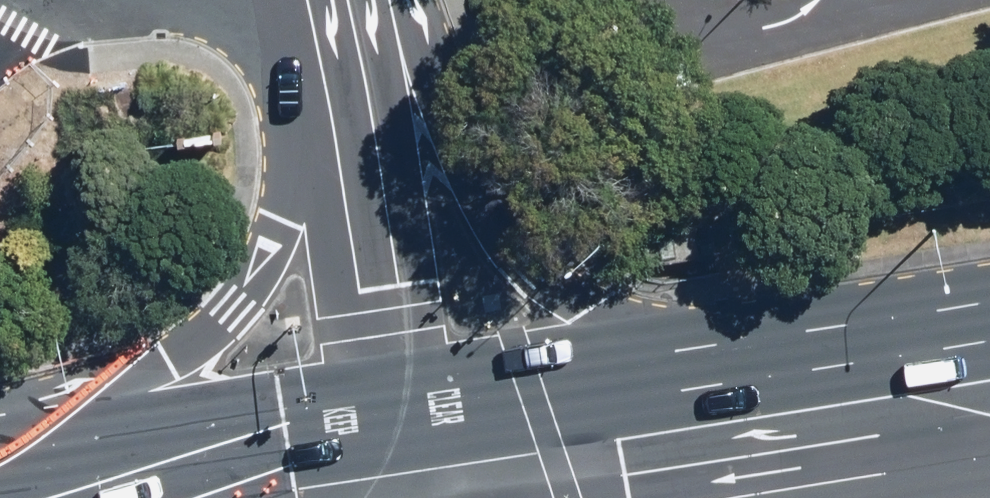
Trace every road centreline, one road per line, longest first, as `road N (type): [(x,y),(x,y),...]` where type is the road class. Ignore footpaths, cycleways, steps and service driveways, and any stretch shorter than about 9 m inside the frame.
road 1 (primary): [(24,462),(196,349),(290,223),(368,75),(516,245),(563,287),(652,324),(755,335)]
road 2 (primary): [(24,462),(755,335)]
road 3 (primary): [(989,454),(734,497)]
road 4 (primary): [(755,335),(989,294)]

